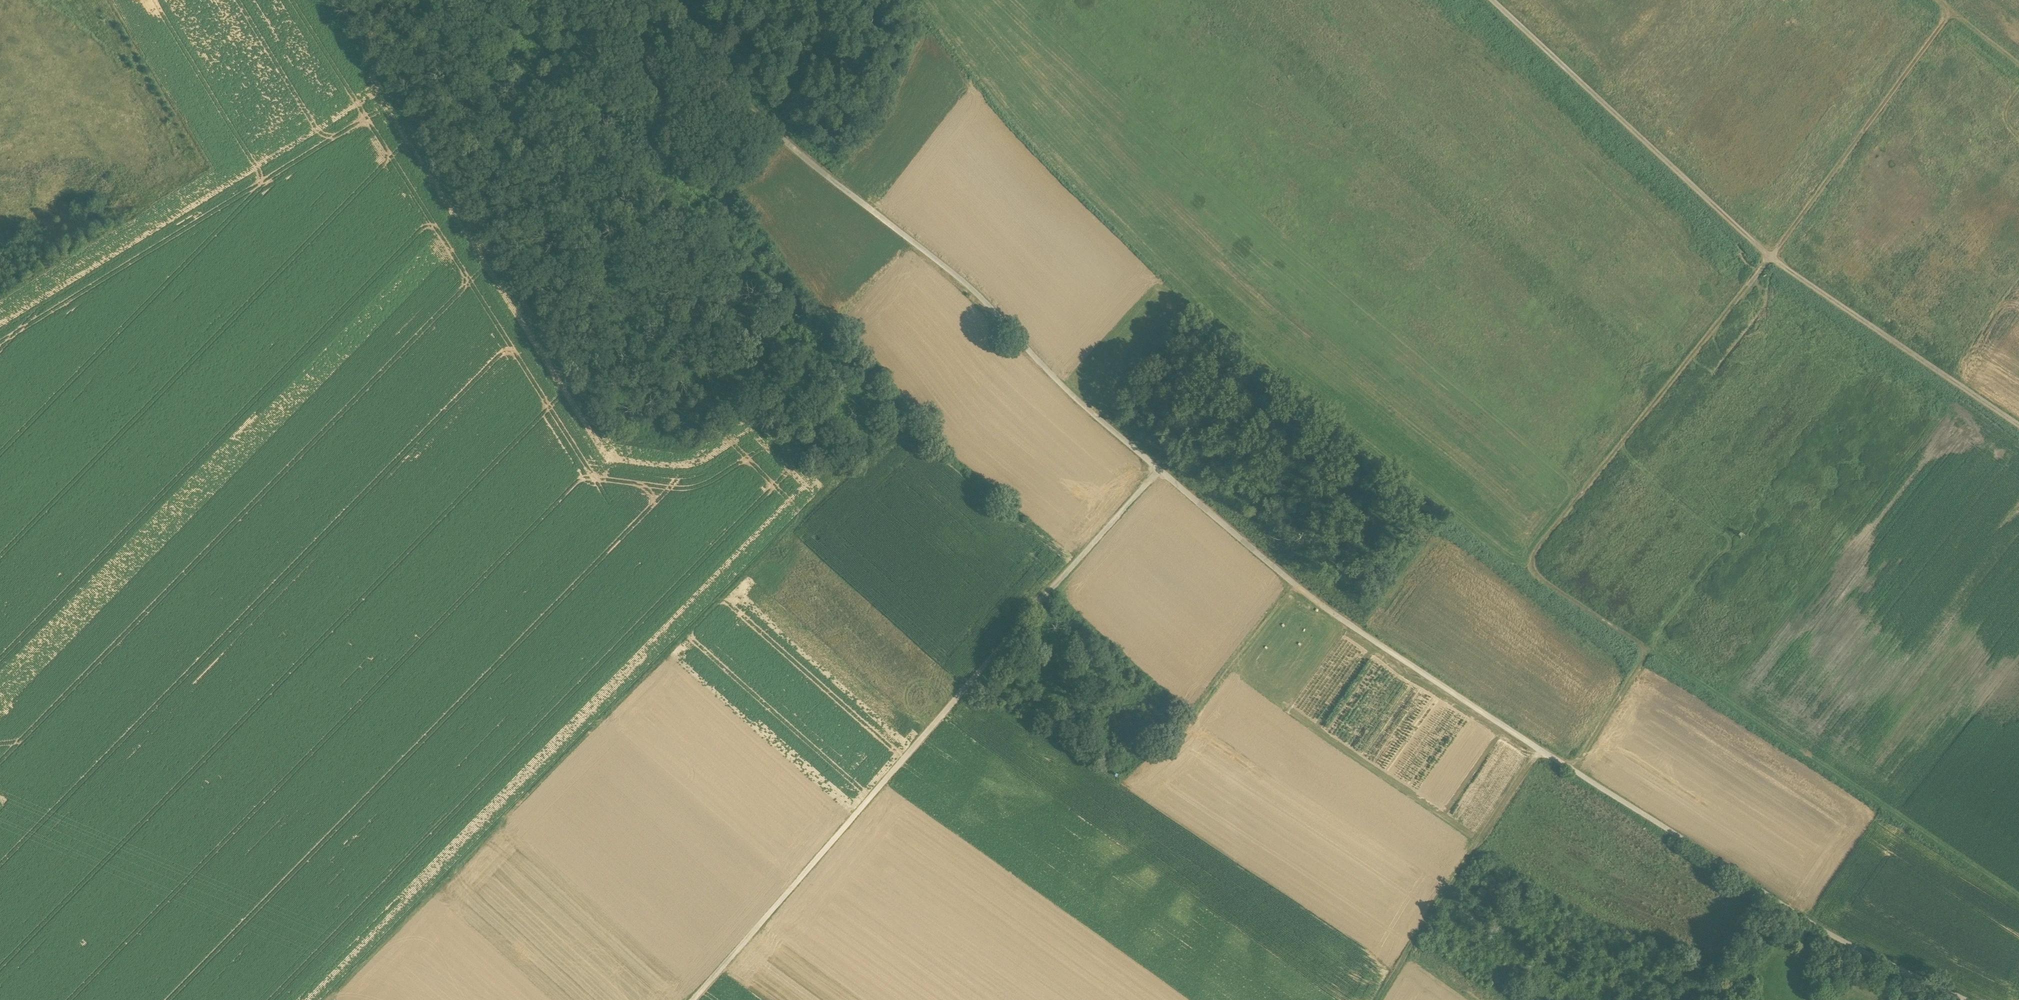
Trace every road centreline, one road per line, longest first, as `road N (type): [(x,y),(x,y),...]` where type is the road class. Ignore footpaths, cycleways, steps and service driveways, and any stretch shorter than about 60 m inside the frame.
road 1 (track): [(1954,999),(1820,933),(1300,590),(1072,395),(978,292),(727,87),(667,0)]
road 2 (track): [(926,0),(1055,153),(1304,395),(1544,579),(2018,893)]
road 3 (track): [(342,999),(911,425)]
road 4 (track): [(707,999),(1167,477)]
road 5 (track): [(2018,429),(1777,265),(1491,0)]
road 6 (track): [(974,693),(1056,723),(1148,773),(1300,590)]
road 7 (track): [(1531,570),(1777,265)]
road 8 (track): [(1960,18),(1777,265)]
road 9 (track): [(1391,999),(1546,759)]
road 10 (track): [(1577,776),(1658,657)]

